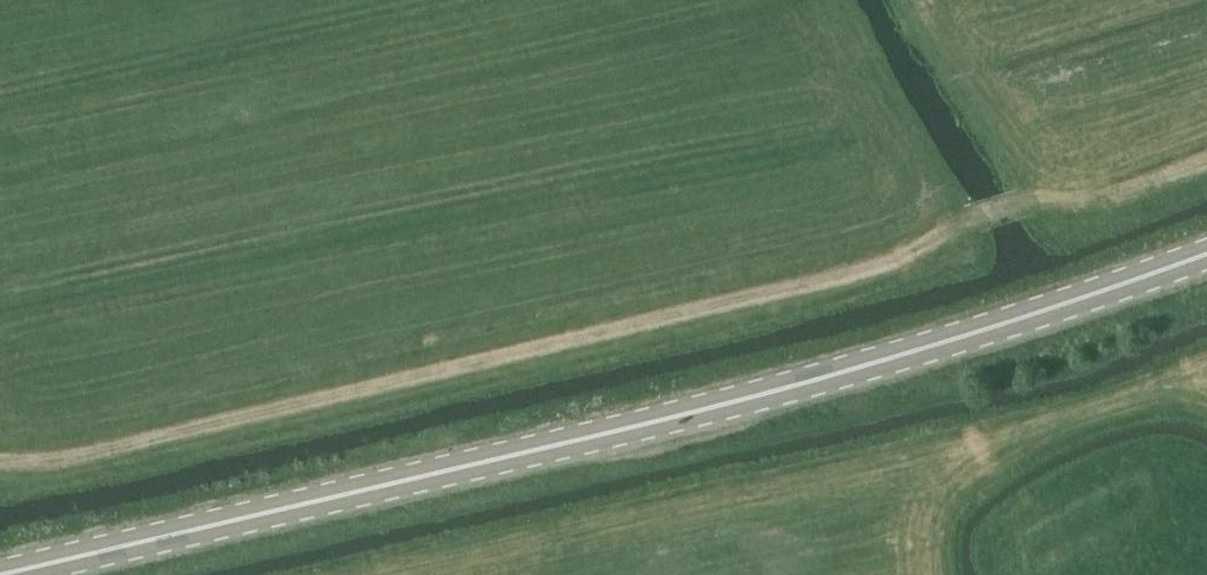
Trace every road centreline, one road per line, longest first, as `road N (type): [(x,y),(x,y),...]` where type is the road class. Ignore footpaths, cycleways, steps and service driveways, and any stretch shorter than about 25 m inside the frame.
road 1 (track): [(1206,164),(1101,202),(993,218),(918,261),(87,459),(0,466)]
road 2 (secondary): [(4,574),(1035,321),(1206,258)]

